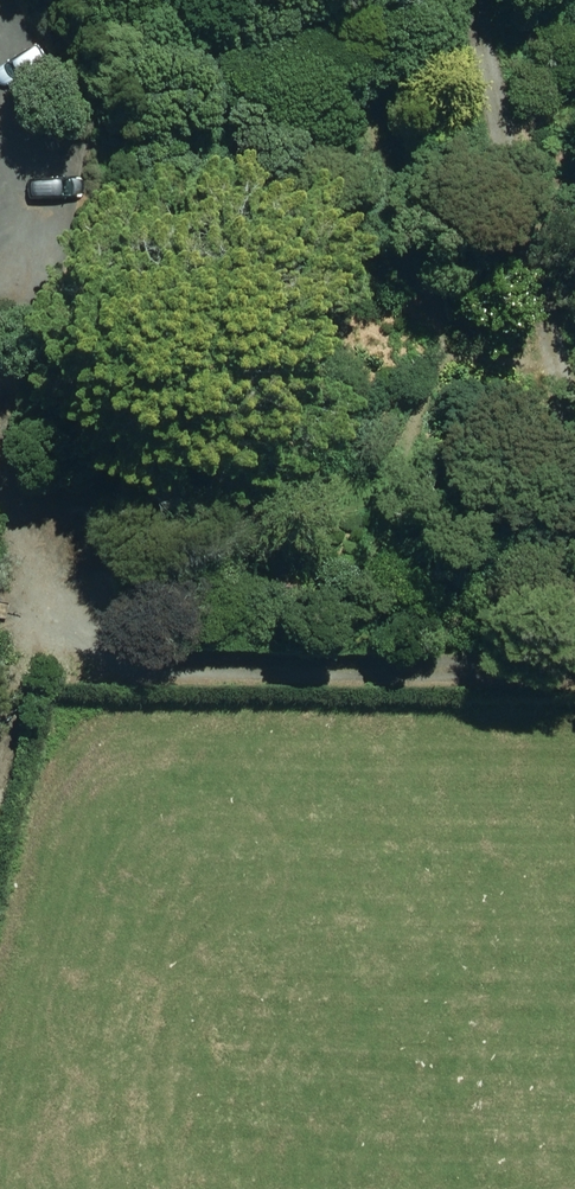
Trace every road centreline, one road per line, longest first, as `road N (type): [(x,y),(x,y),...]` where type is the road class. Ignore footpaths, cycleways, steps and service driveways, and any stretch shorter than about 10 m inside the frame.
road 1 (track): [(0,423),(44,592),(67,629),(109,662),(198,680),(574,682)]
road 2 (track): [(574,548),(470,0)]

